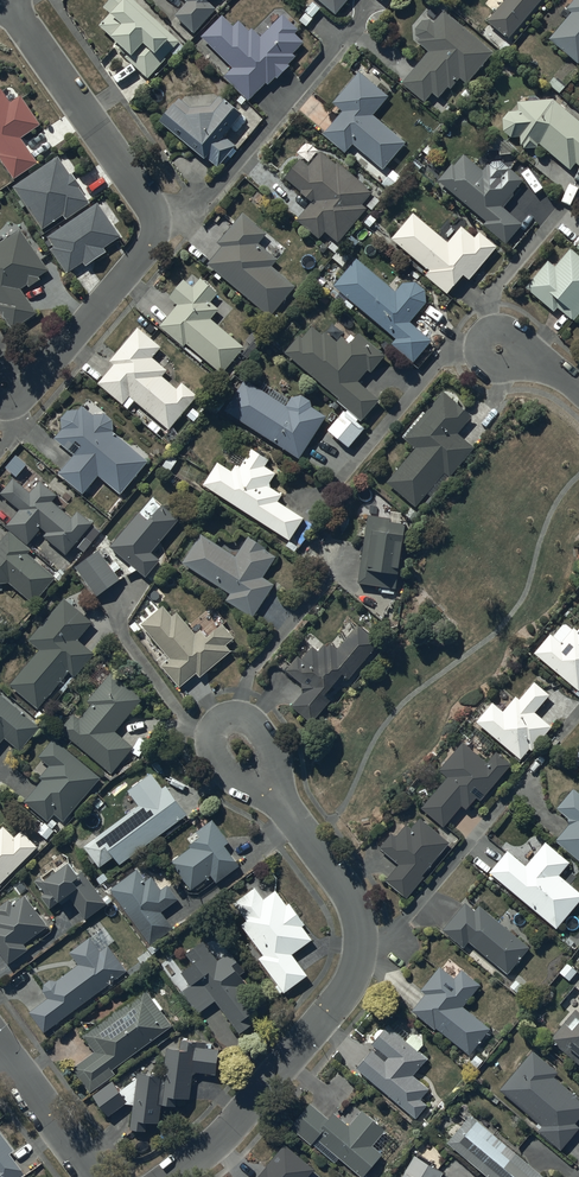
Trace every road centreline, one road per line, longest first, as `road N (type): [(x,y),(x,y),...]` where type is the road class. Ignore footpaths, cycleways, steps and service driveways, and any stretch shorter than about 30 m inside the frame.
road 1 (residential): [(173,1176),(231,1128),(349,988),(361,941),(347,889),(242,746)]
road 2 (residential): [(7,0),(155,223)]
road 3 (residential): [(339,51),(220,190),(198,208),(155,223)]
road 4 (residential): [(155,223),(147,250),(57,358),(8,384)]
road 5 (residential): [(97,1176),(0,1047)]

